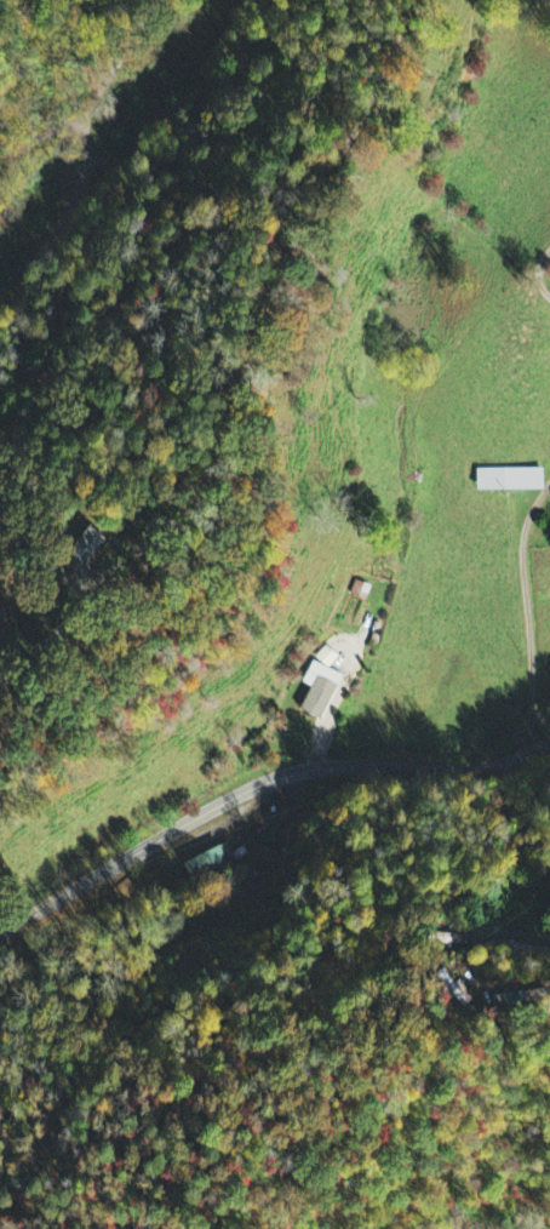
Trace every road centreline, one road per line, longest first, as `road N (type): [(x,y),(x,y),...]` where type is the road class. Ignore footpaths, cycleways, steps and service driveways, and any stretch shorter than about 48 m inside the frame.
road 1 (residential): [(549,749),(528,759),(294,772),(235,795),(0,937)]
road 2 (residential): [(0,575),(126,493),(151,427),(369,261)]

